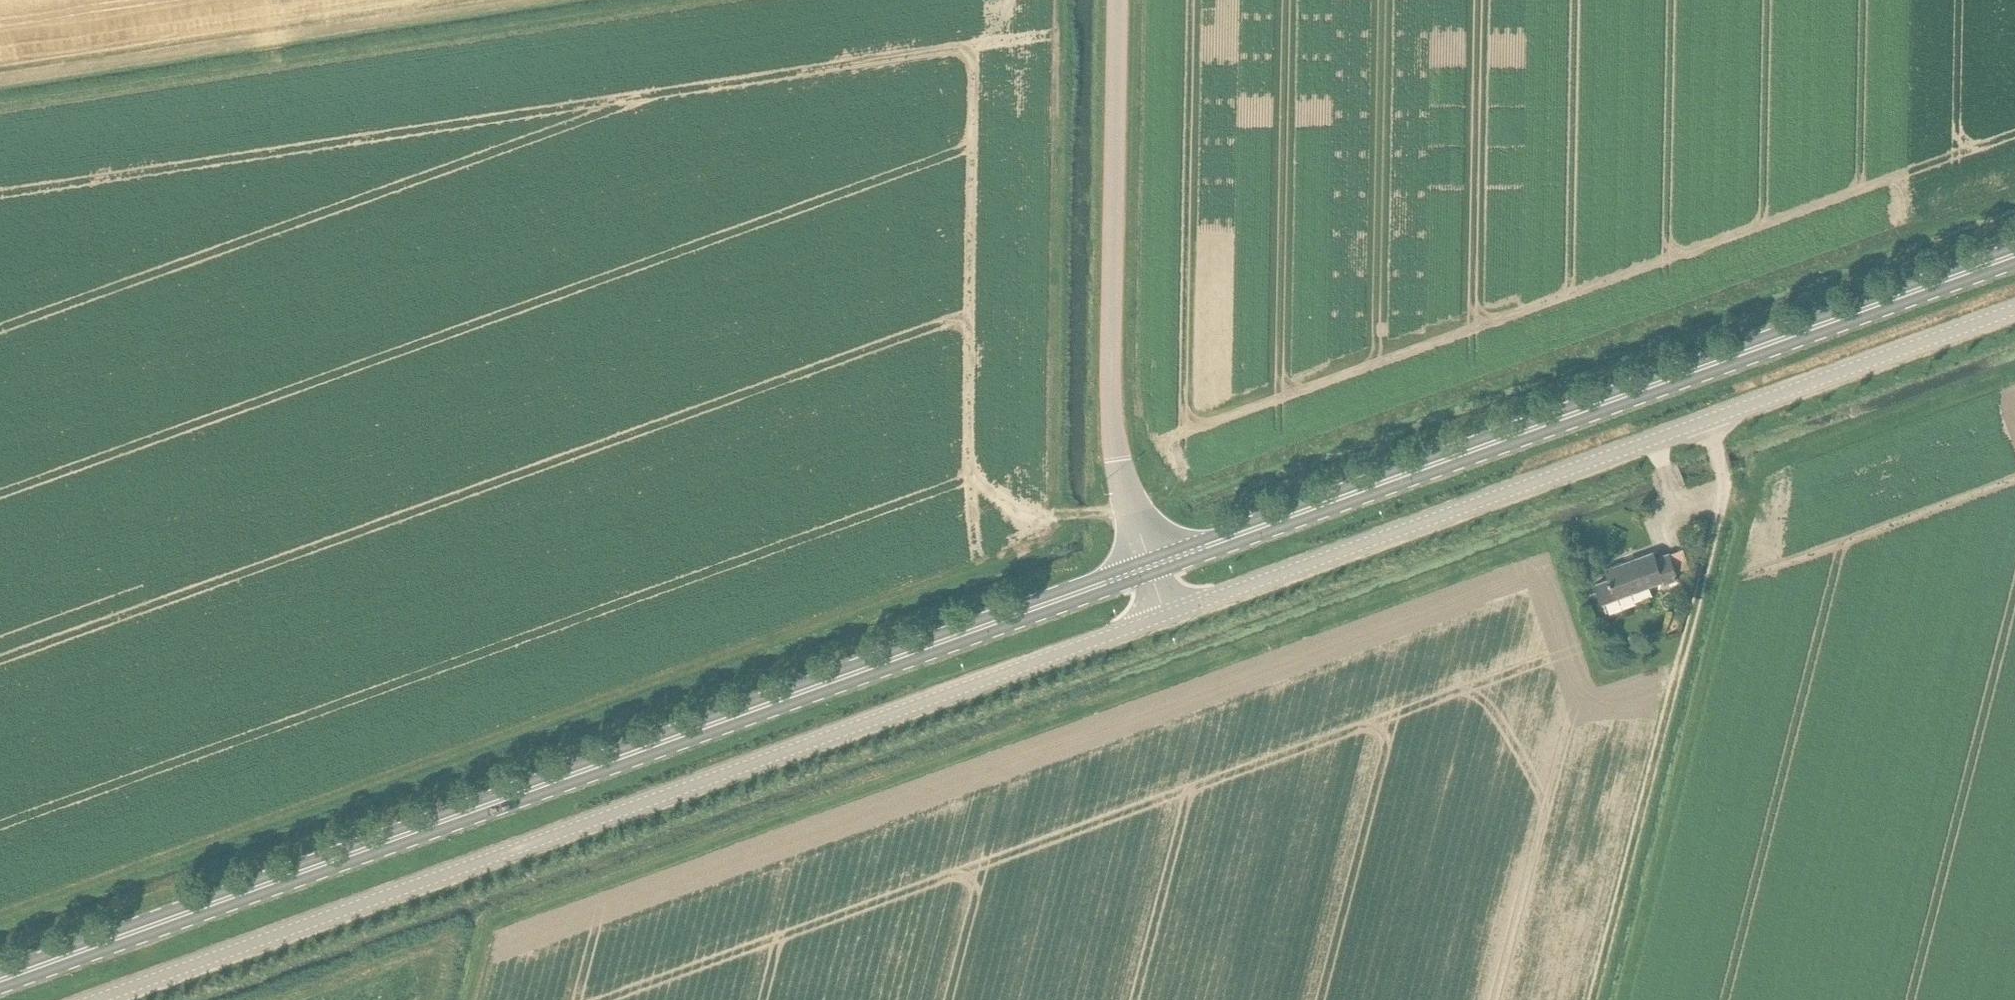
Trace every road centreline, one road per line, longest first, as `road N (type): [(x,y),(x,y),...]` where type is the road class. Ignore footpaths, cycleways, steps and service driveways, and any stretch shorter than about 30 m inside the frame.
road 1 (secondary): [(0,980),(1150,566)]
road 2 (unclassified): [(1168,614),(93,999)]
road 3 (secondary): [(1150,566),(2014,254)]
road 4 (unclassified): [(2014,308),(1168,614)]
road 5 (track): [(1593,999),(1723,494),(1704,421)]
road 6 (unclassified): [(1150,566),(1111,418),(1117,0)]

